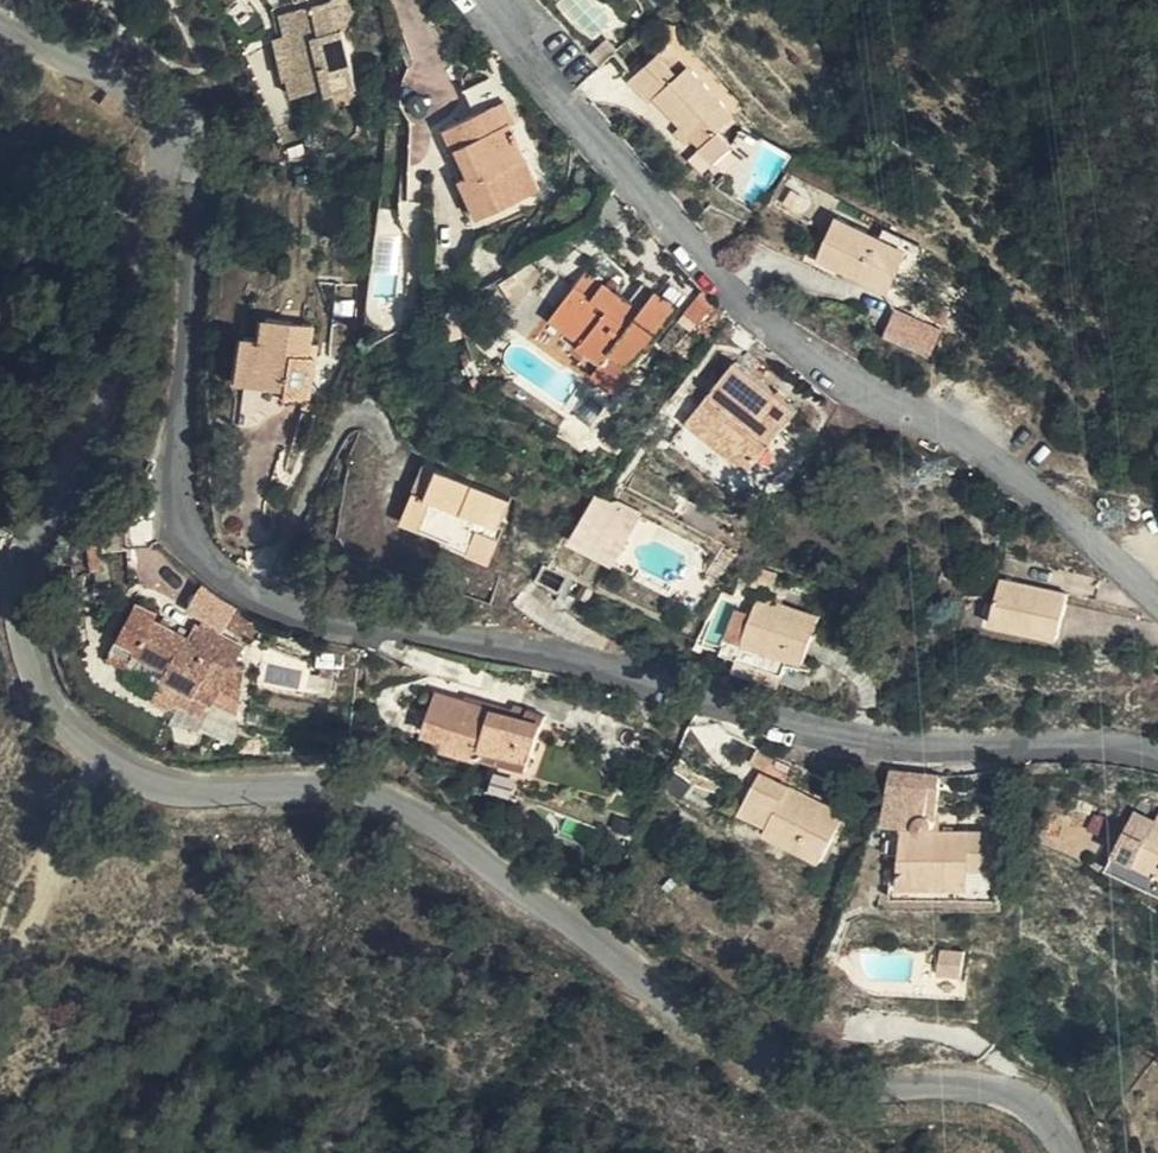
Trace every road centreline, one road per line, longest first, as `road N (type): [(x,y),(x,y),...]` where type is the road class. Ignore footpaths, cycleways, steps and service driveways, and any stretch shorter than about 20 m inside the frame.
road 1 (unclassified): [(171,166),(137,319),(26,533),(18,572),(23,619),(65,710),(155,771),(200,783),(361,791),(419,811),(781,1062),(839,1082),(996,1093),(1038,1112),(1064,1152)]
road 2 (residential): [(171,166),(205,195),(198,331),(173,464),(181,506),(207,553),(272,596),(579,660),(845,730),(1157,757)]
road 3 (residential): [(1157,593),(1021,468),(836,364),(757,308),(653,200),(497,0)]
road 4 (track): [(0,966),(46,881),(62,789),(104,742)]
road 5 (unclassified): [(0,19),(107,69),(160,121),(171,166)]

